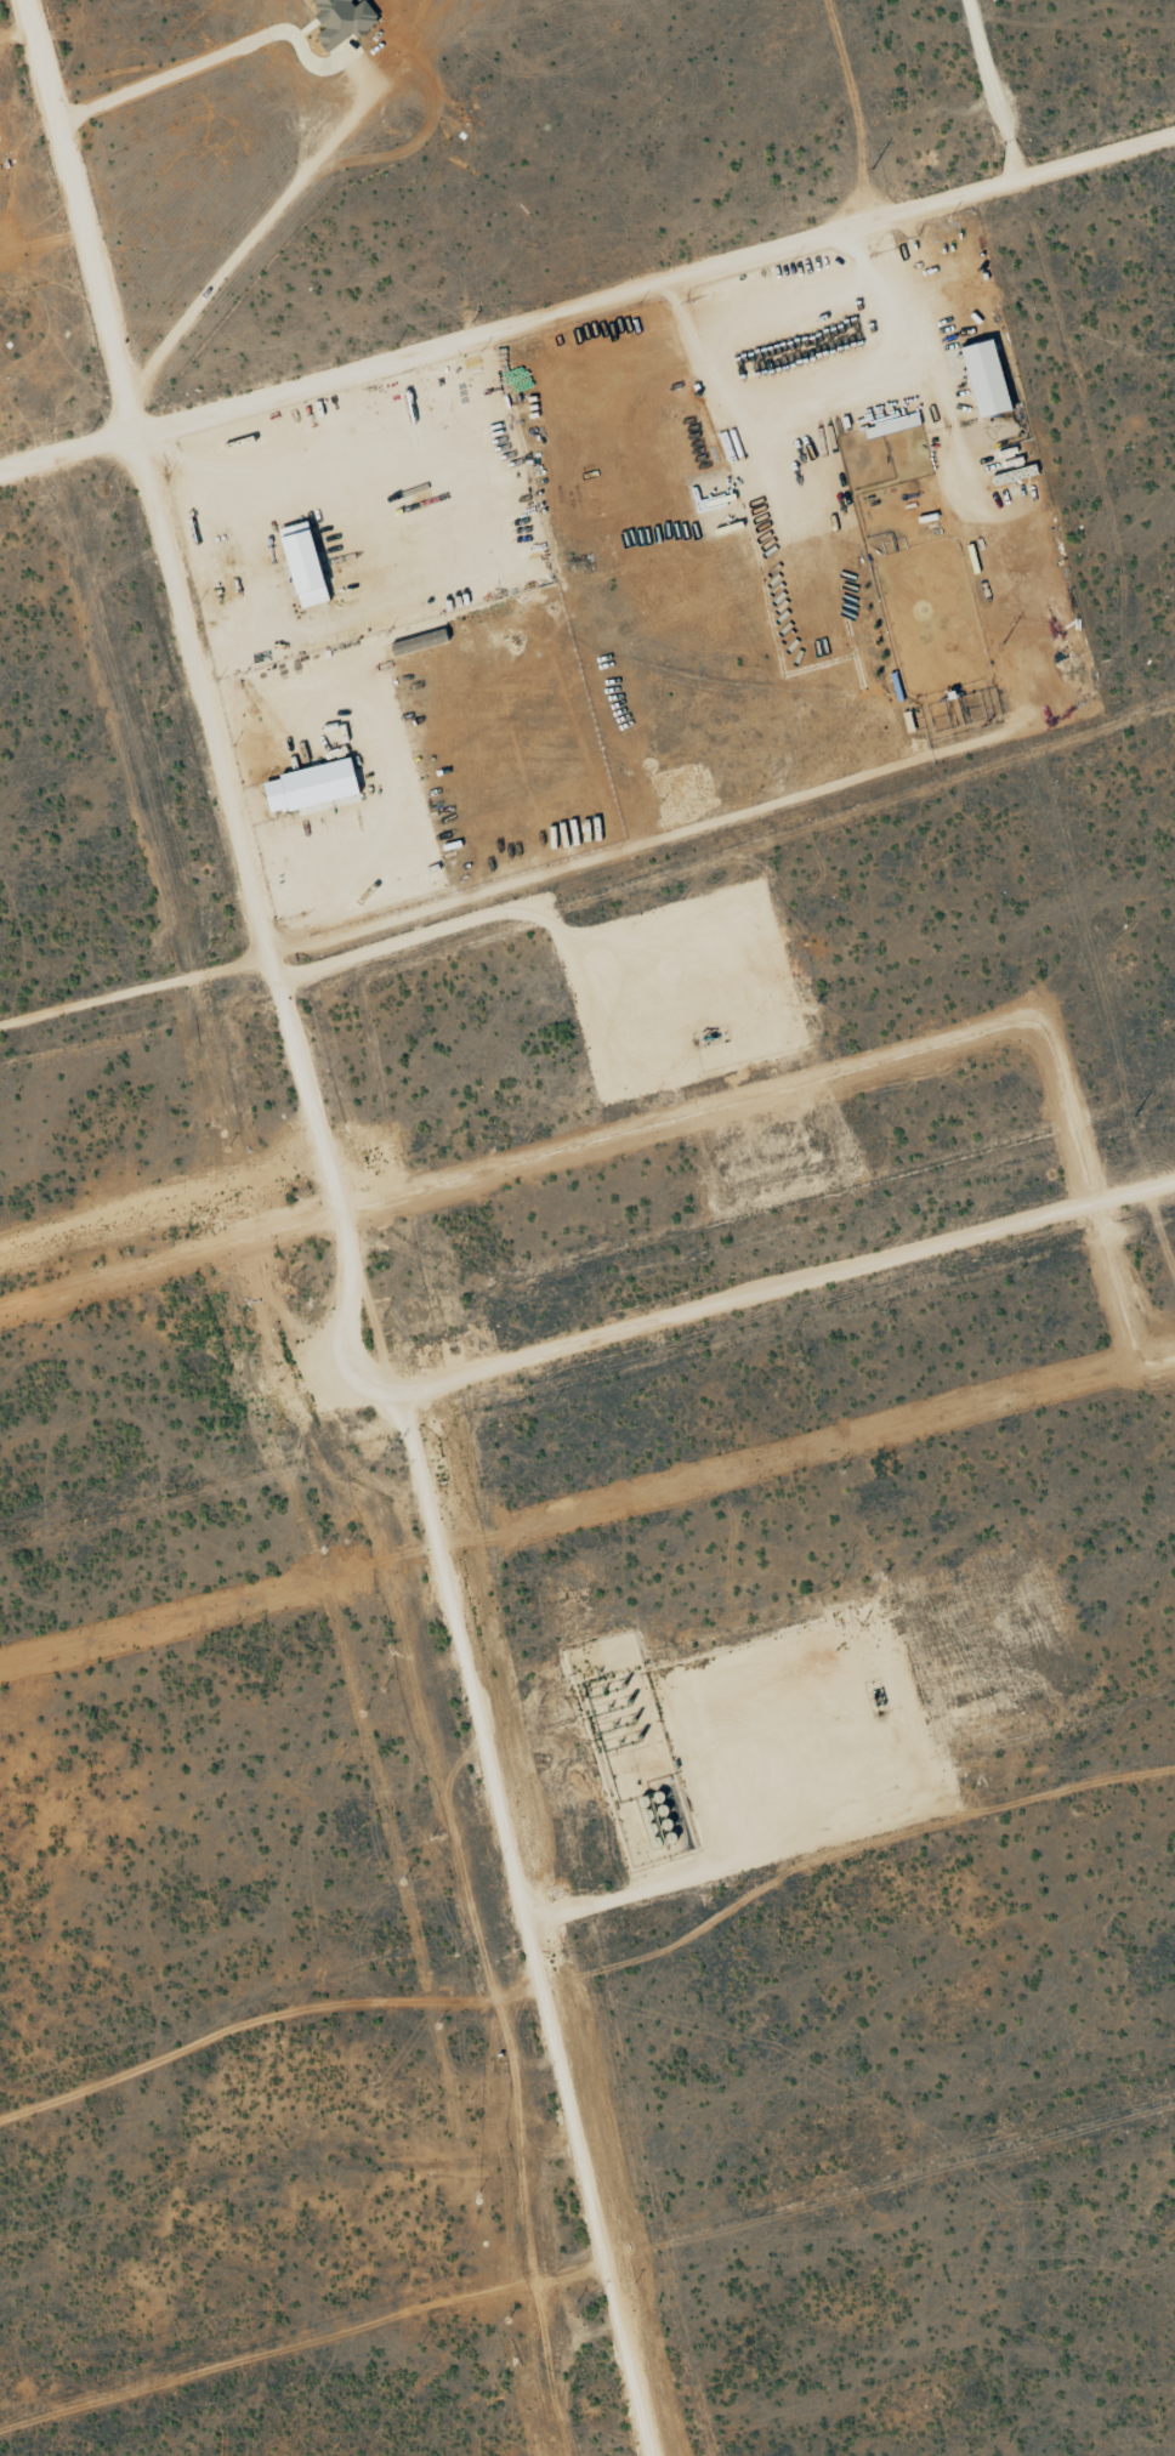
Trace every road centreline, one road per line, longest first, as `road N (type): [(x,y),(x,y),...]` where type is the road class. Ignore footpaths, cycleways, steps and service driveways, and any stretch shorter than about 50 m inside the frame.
road 1 (residential): [(0,488),(1174,141)]
road 2 (residential): [(25,2455),(1174,2142)]
road 3 (residential): [(136,449),(379,1326)]
road 4 (residential): [(136,449),(46,76)]

